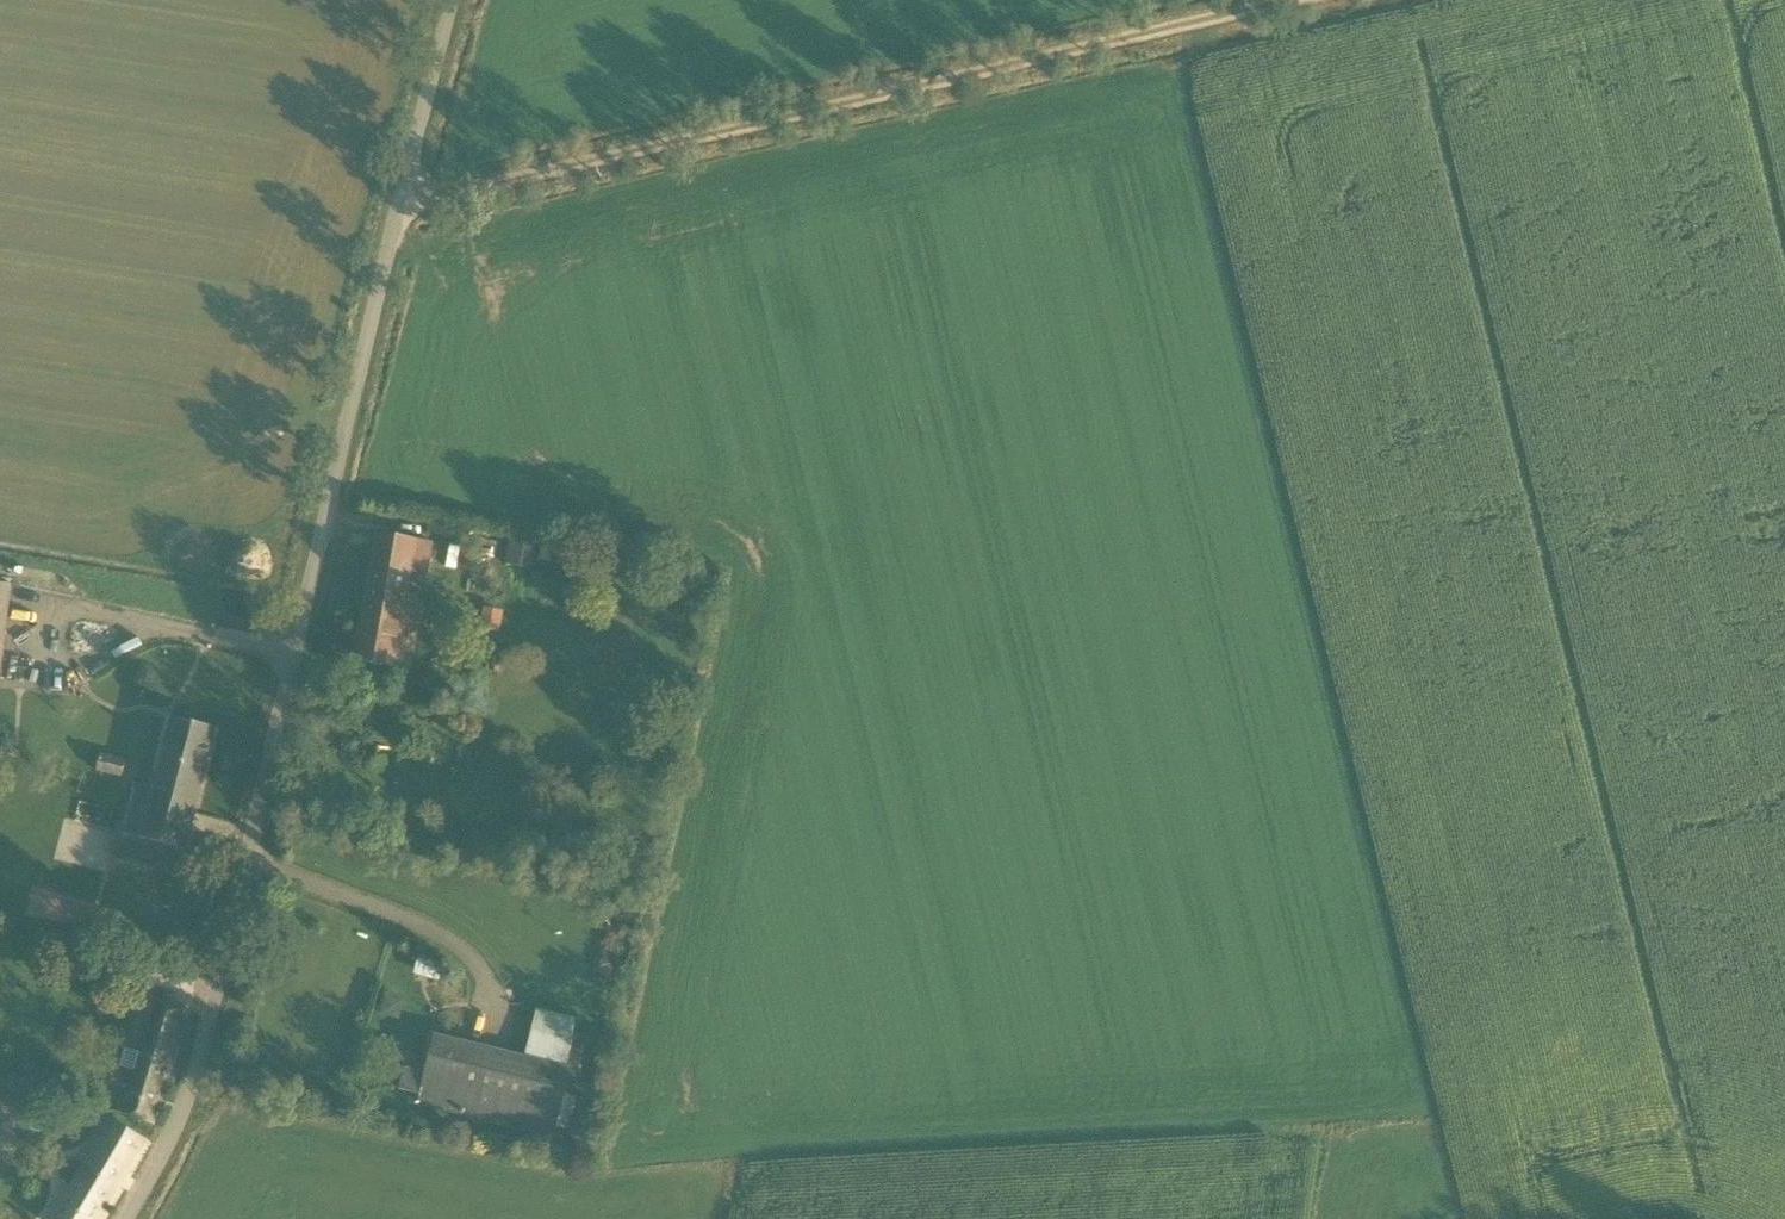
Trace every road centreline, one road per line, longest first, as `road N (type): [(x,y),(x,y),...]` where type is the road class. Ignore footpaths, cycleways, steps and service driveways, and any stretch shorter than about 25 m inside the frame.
road 1 (unclassified): [(129,1218),(194,1106),(400,187),(450,0)]
road 2 (track): [(400,187),(474,187),(606,162),(1301,0)]

